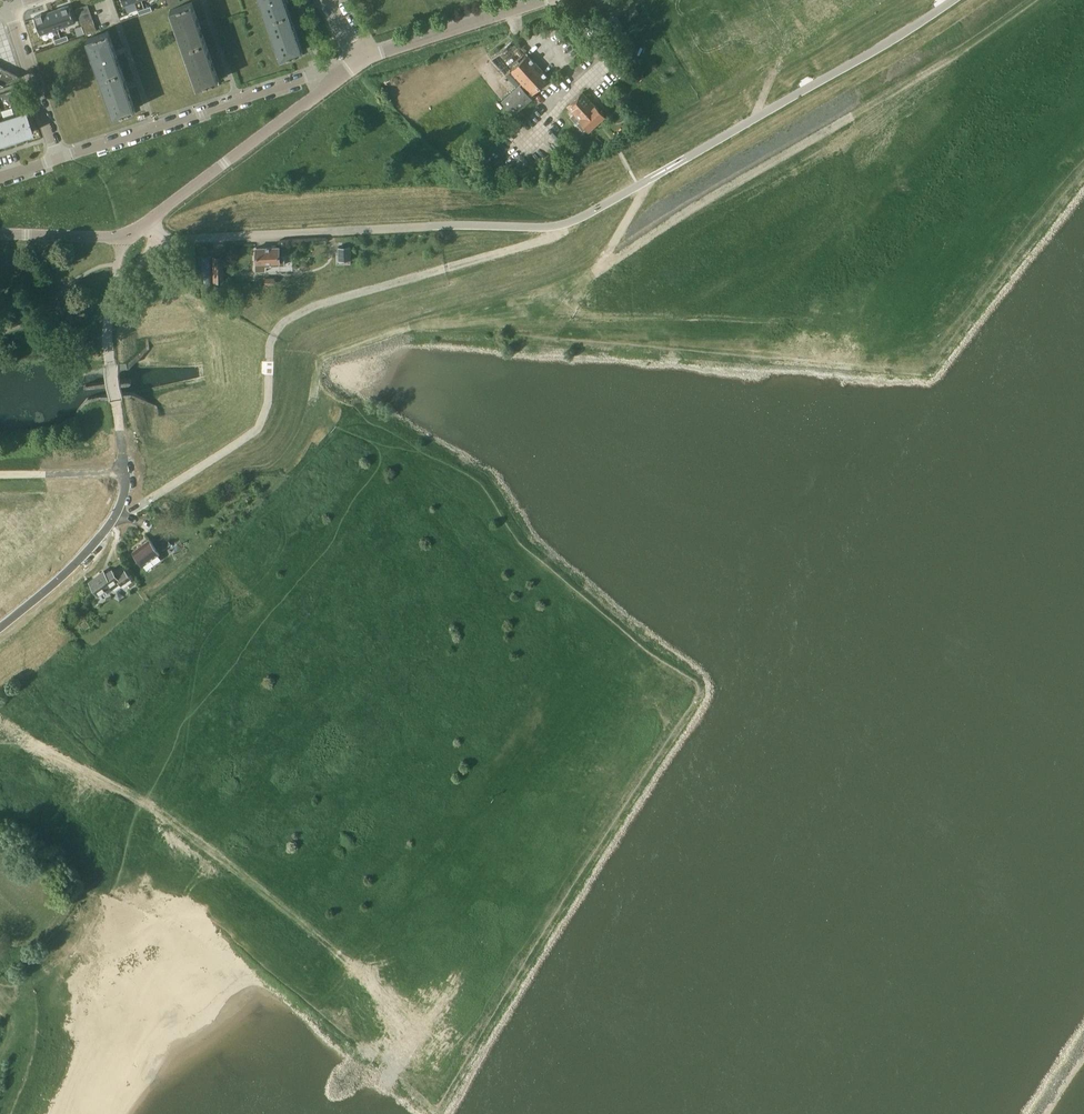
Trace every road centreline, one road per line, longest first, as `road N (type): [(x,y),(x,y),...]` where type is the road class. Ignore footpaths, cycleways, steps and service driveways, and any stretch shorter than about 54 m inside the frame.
road 1 (unclassified): [(172,240),(553,220),(650,171)]
road 2 (residential): [(58,157),(348,67)]
road 3 (unclassified): [(117,239),(348,67)]
road 4 (unclassified): [(0,633),(83,563),(111,528),(125,472)]
road 5 (unclassified): [(125,472),(108,338),(115,280)]
road 6 (residential): [(368,60),(541,0)]
road 7 (residential): [(58,157),(9,8)]
road 8 (unclassified): [(0,475),(125,472)]

